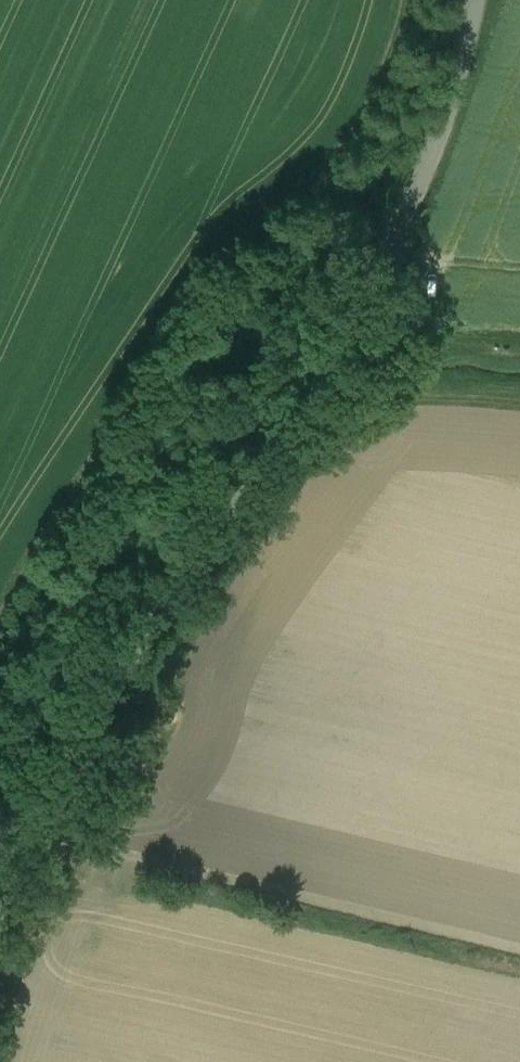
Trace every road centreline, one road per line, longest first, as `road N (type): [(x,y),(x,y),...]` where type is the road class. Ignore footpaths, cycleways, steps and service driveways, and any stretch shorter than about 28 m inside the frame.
road 1 (unclassified): [(0,907),(33,810),(322,380),(418,189),(475,0)]

